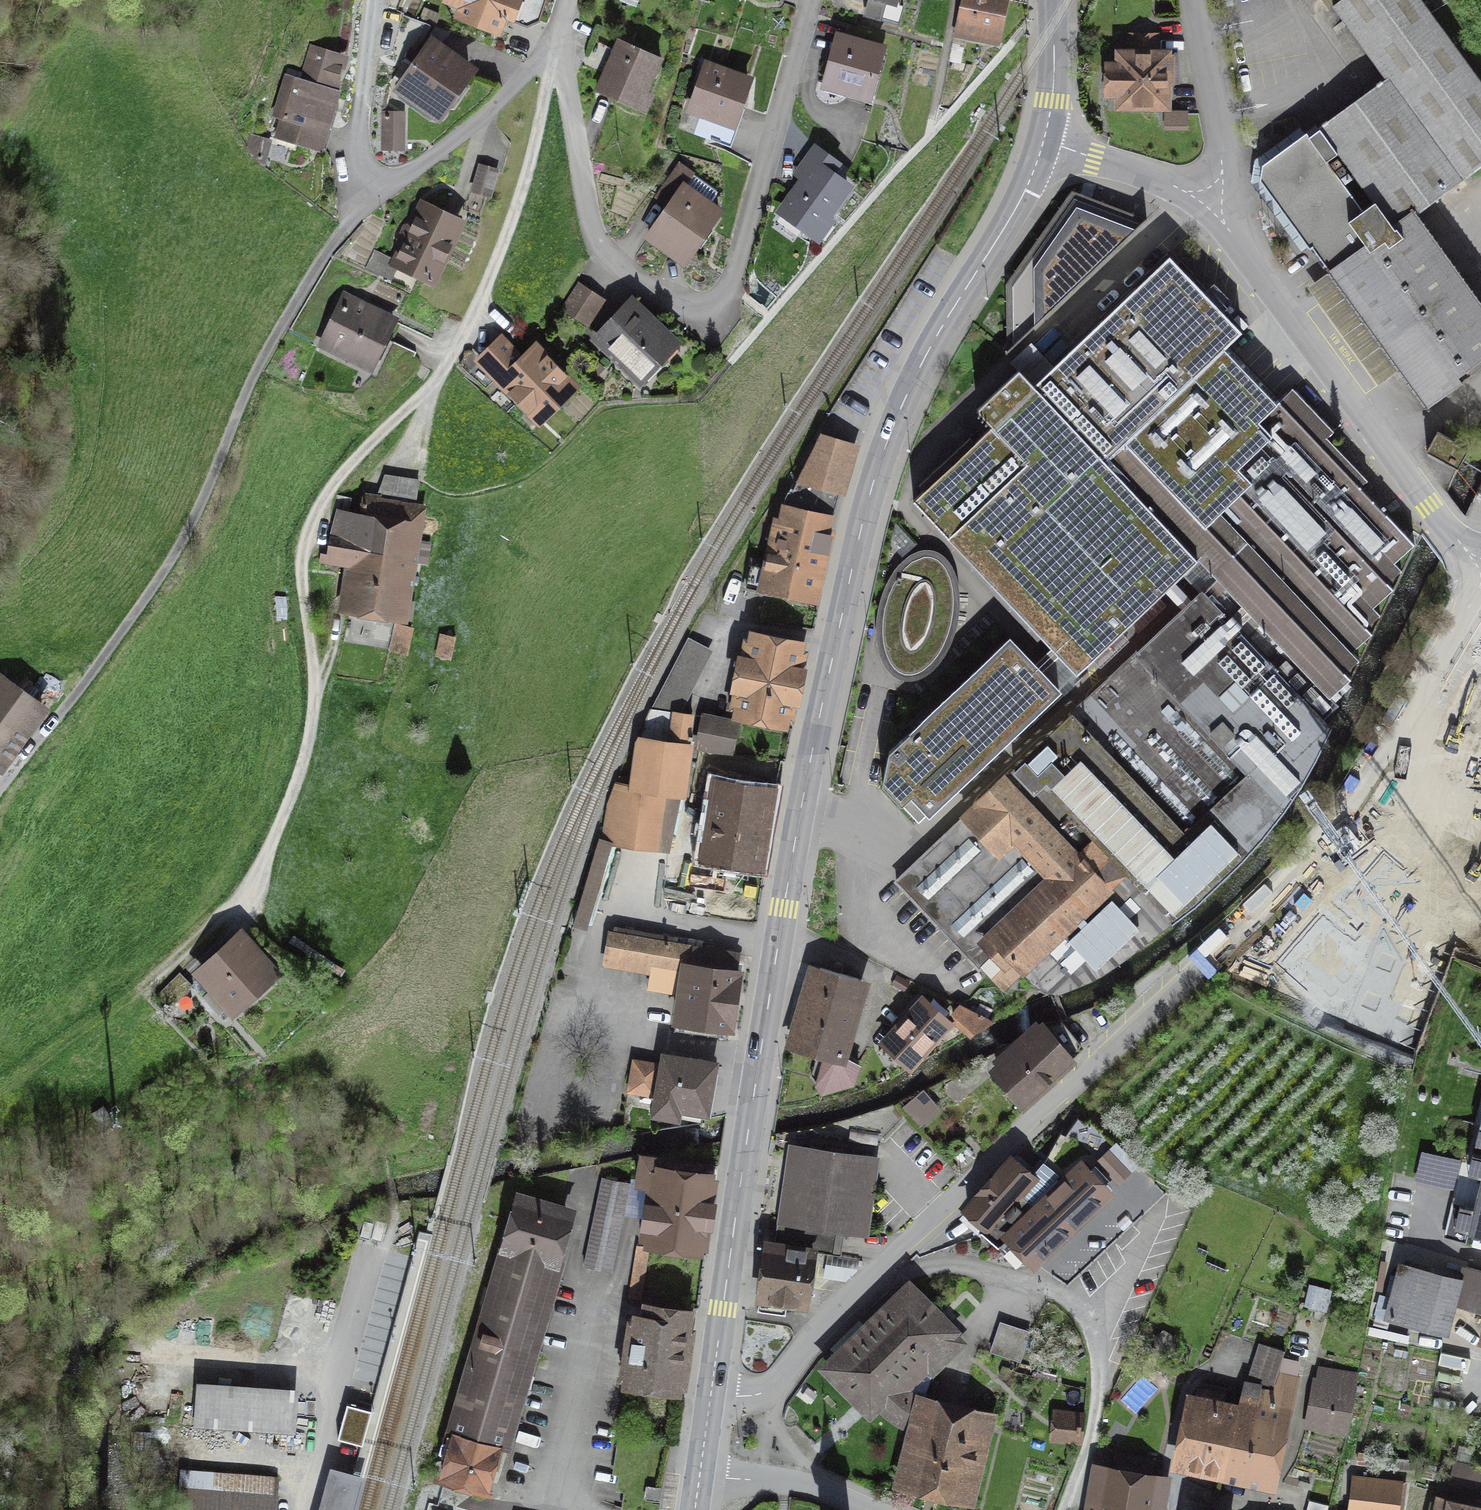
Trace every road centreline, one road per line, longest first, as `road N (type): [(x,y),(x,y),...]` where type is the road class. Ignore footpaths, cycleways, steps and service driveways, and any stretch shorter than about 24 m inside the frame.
road 1 (secondary): [(1050,142),(1020,209),(932,345),(866,514),(806,771),(712,1394)]
road 2 (track): [(239,912),(308,762),(319,699),(306,550),(326,504),(435,391),(490,291),(565,49)]
road 3 (residential): [(1480,592),(1347,802),(1266,904),(865,1285)]
road 4 (track): [(0,792),(158,589),(284,327),(350,223),(377,196)]
road 5 (residential): [(564,43),(595,235),(637,282),(675,302),(703,304),(725,287),(743,246),(820,0)]
road 6 (residential): [(380,0),(362,172),(377,196),(440,159),(564,43)]
road 7 (residential): [(865,1285),(921,1268),(963,1267),(1053,1291),(1083,1311),(1097,1346),(1099,1389),(1091,1444),(1065,1509)]
road 8 (tertiary): [(1480,559),(1231,223)]
road 9 (residential): [(1231,223),(1195,0)]
road 10 (tertiary): [(1231,223),(1196,194),(1050,142)]
road 11 (residential): [(601,1298),(566,1452),(567,1493)]
road 12 (residential): [(865,1285),(771,1388),(712,1394)]
road 13 (track): [(363,1341),(319,1509)]
road 14 (residential): [(860,1509),(811,1490),(703,1481)]
road 15 (track): [(286,1509),(319,1394),(350,1398)]
road 16 (secondary): [(1056,0),(1058,104),(1050,142)]

